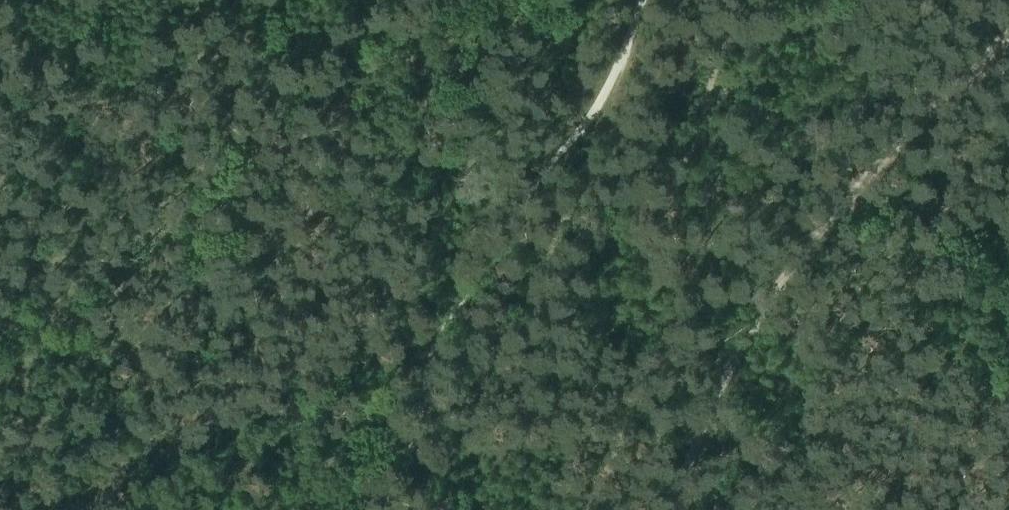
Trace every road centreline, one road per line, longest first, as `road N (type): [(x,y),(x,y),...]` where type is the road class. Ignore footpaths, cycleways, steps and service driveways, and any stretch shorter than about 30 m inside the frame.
road 1 (track): [(688,150),(631,371),(581,509)]
road 2 (track): [(733,0),(688,150)]

